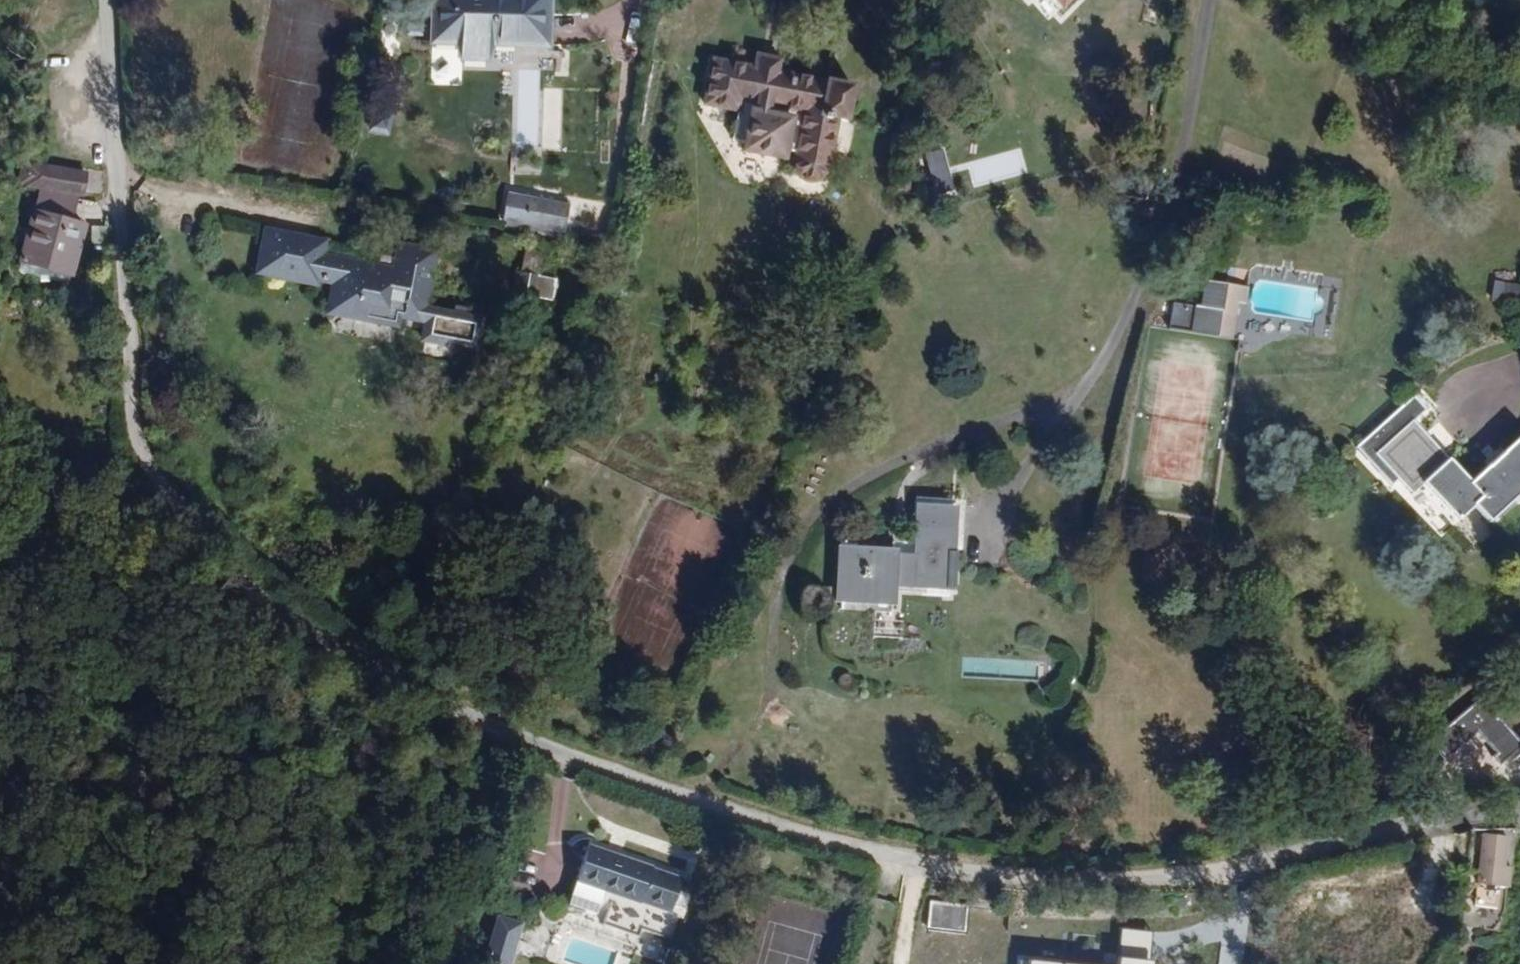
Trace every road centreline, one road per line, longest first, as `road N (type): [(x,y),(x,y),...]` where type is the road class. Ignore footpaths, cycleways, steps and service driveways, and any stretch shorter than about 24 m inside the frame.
road 1 (residential): [(1519,823),(1466,820),(1216,866),(987,876),(882,859),(762,825),(479,727),(368,674),(270,608),(179,529),(144,479),(130,429),(104,0)]
road 2 (track): [(144,479),(135,509),(149,822),(144,963)]

